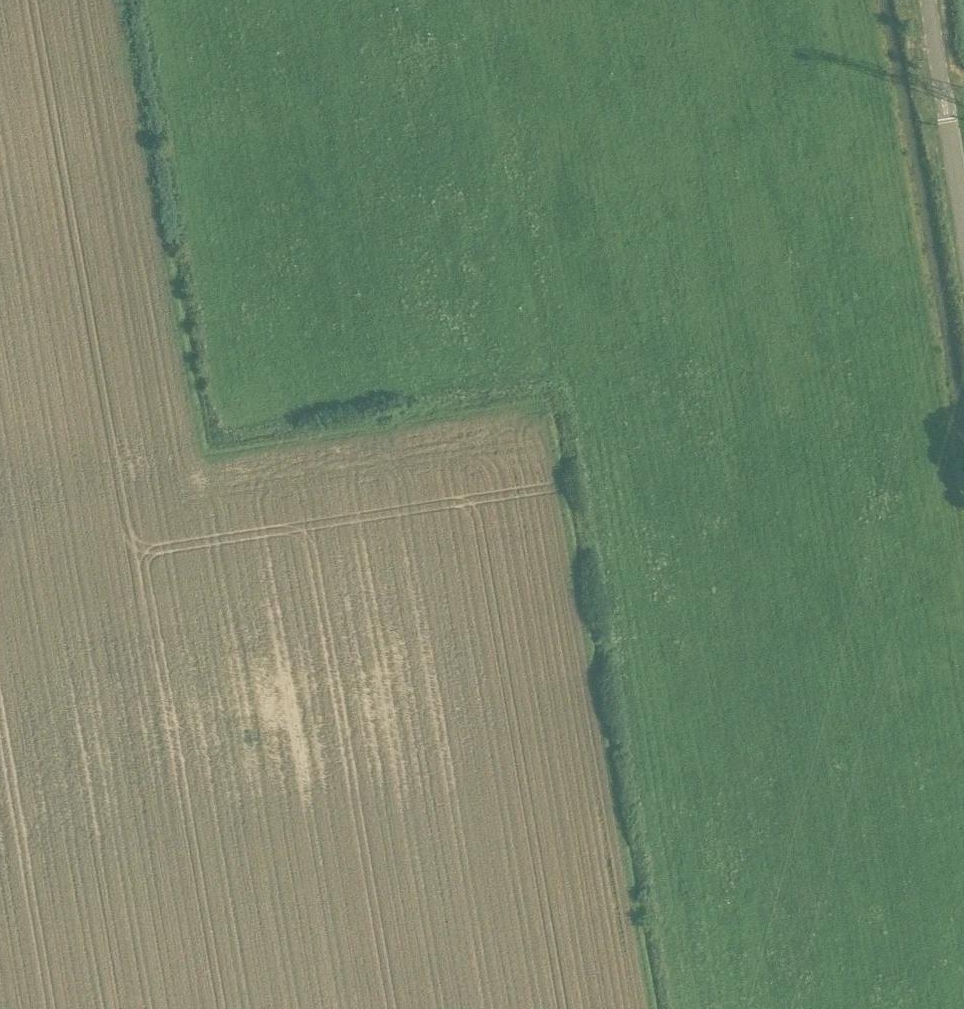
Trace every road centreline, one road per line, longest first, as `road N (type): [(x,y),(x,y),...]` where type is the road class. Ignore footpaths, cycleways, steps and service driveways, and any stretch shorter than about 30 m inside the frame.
road 1 (unclassified): [(928,0),(947,123)]

